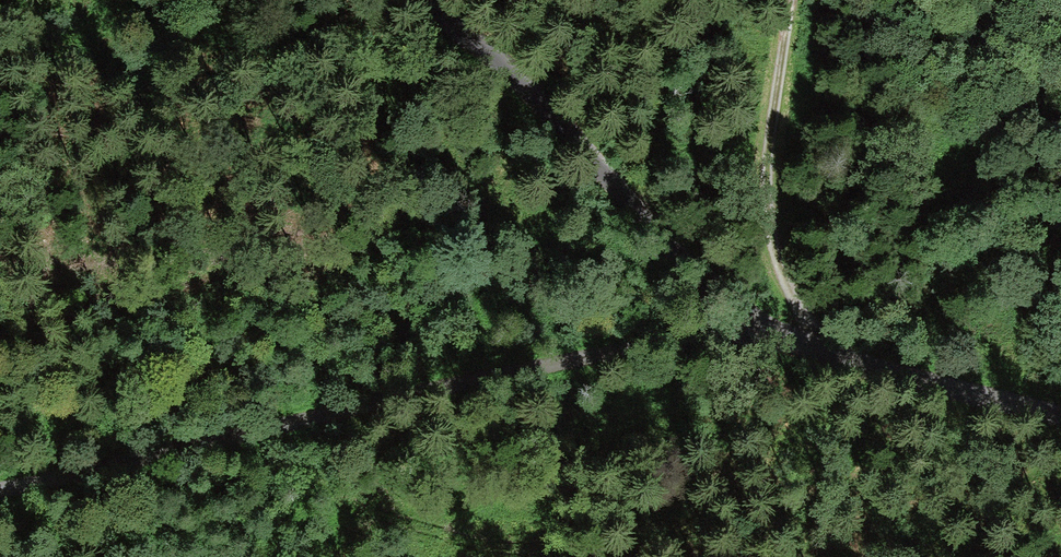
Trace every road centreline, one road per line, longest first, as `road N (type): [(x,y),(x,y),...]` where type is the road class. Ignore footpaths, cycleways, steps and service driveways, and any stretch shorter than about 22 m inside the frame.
road 1 (unclassified): [(1060,407),(797,324),(0,488)]
road 2 (track): [(423,0),(506,67),(707,283),(797,324),(771,237),(766,137),(785,0)]

